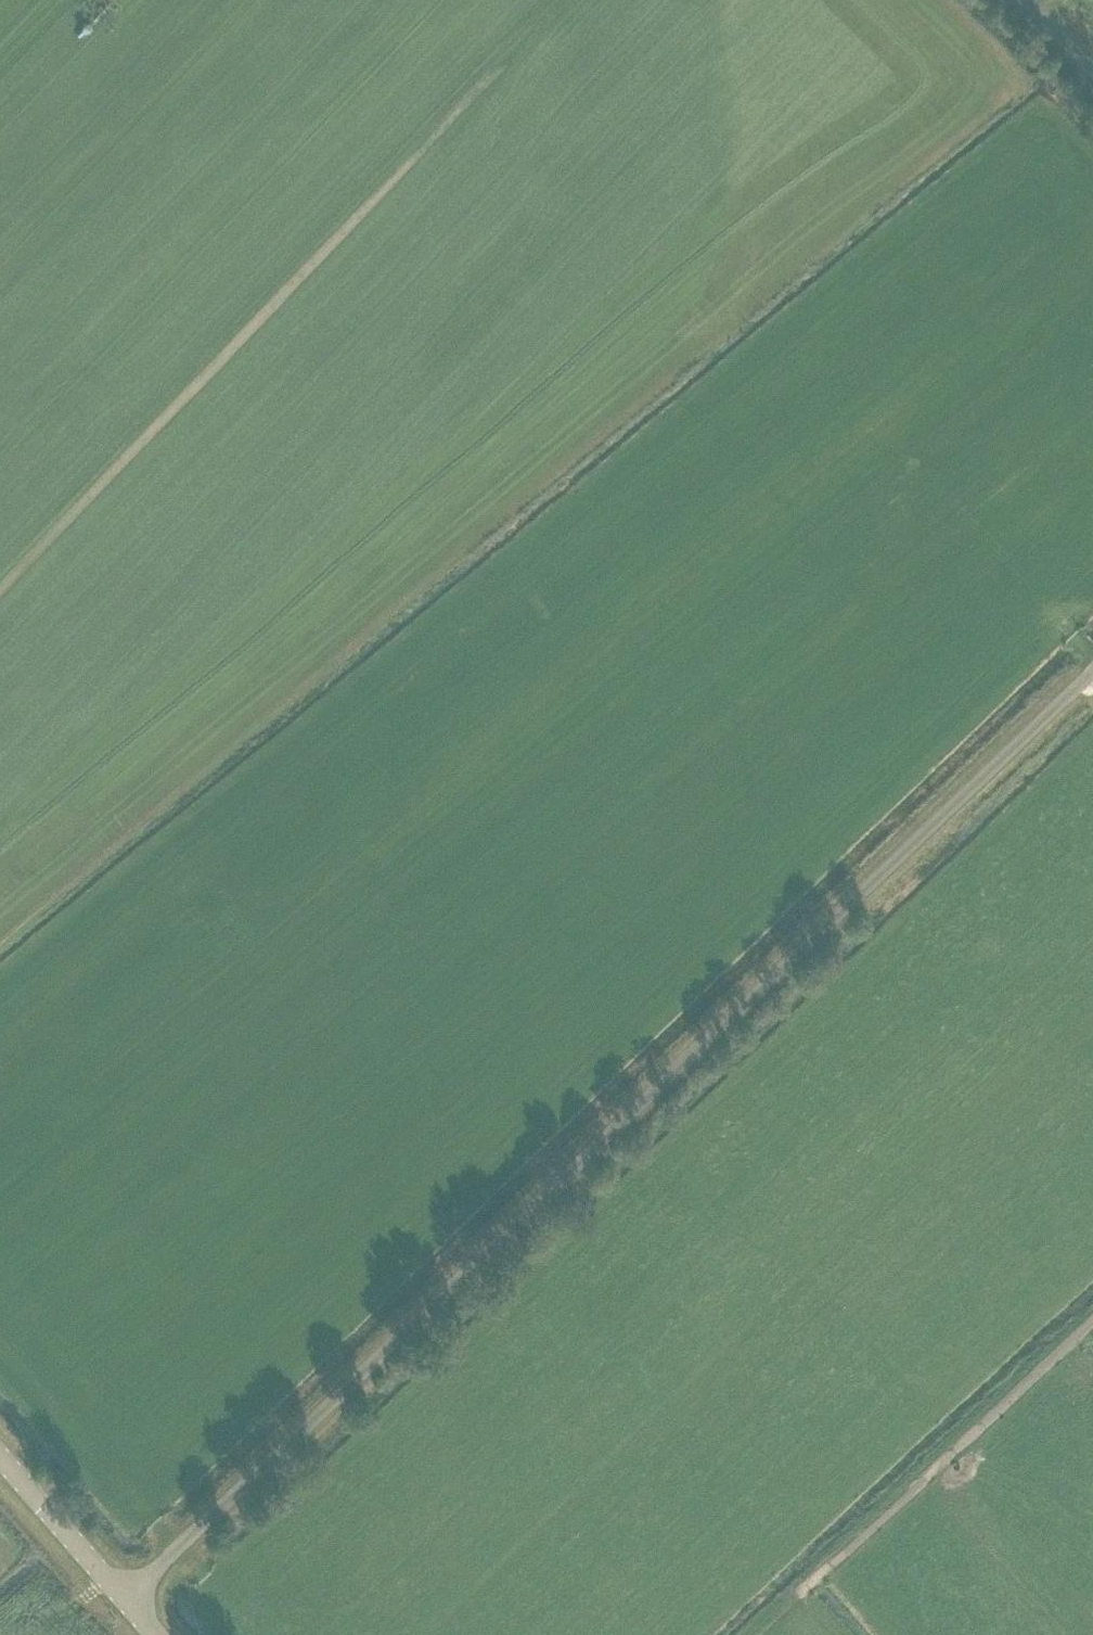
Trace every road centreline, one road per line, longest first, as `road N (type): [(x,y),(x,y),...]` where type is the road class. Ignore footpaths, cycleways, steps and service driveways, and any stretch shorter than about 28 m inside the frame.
road 1 (unclassified): [(127,1602),(1092,686)]
road 2 (unclassified): [(127,1602),(0,1456)]

